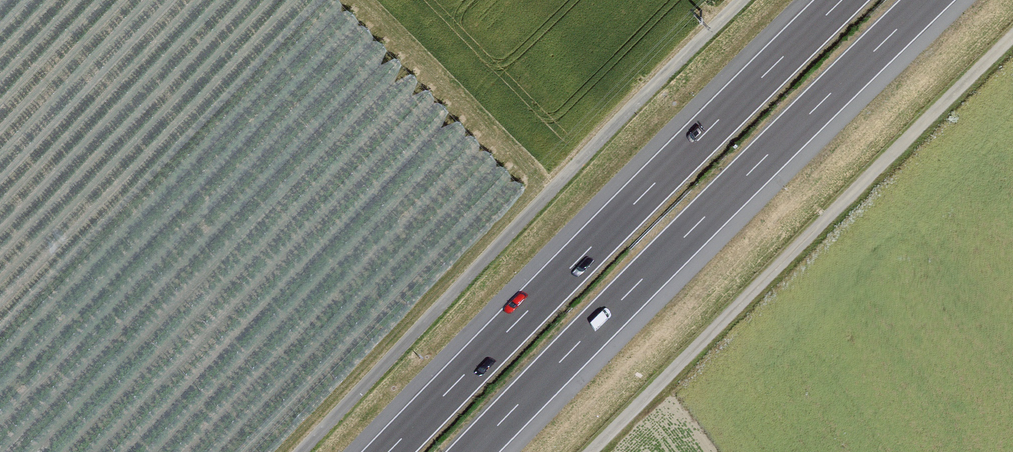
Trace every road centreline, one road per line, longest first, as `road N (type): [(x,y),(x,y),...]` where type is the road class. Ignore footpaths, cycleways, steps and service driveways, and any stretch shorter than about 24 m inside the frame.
road 1 (motorway): [(474,451),(928,0)]
road 2 (motorway): [(841,0),(389,451)]
road 3 (track): [(303,451),(745,0)]

